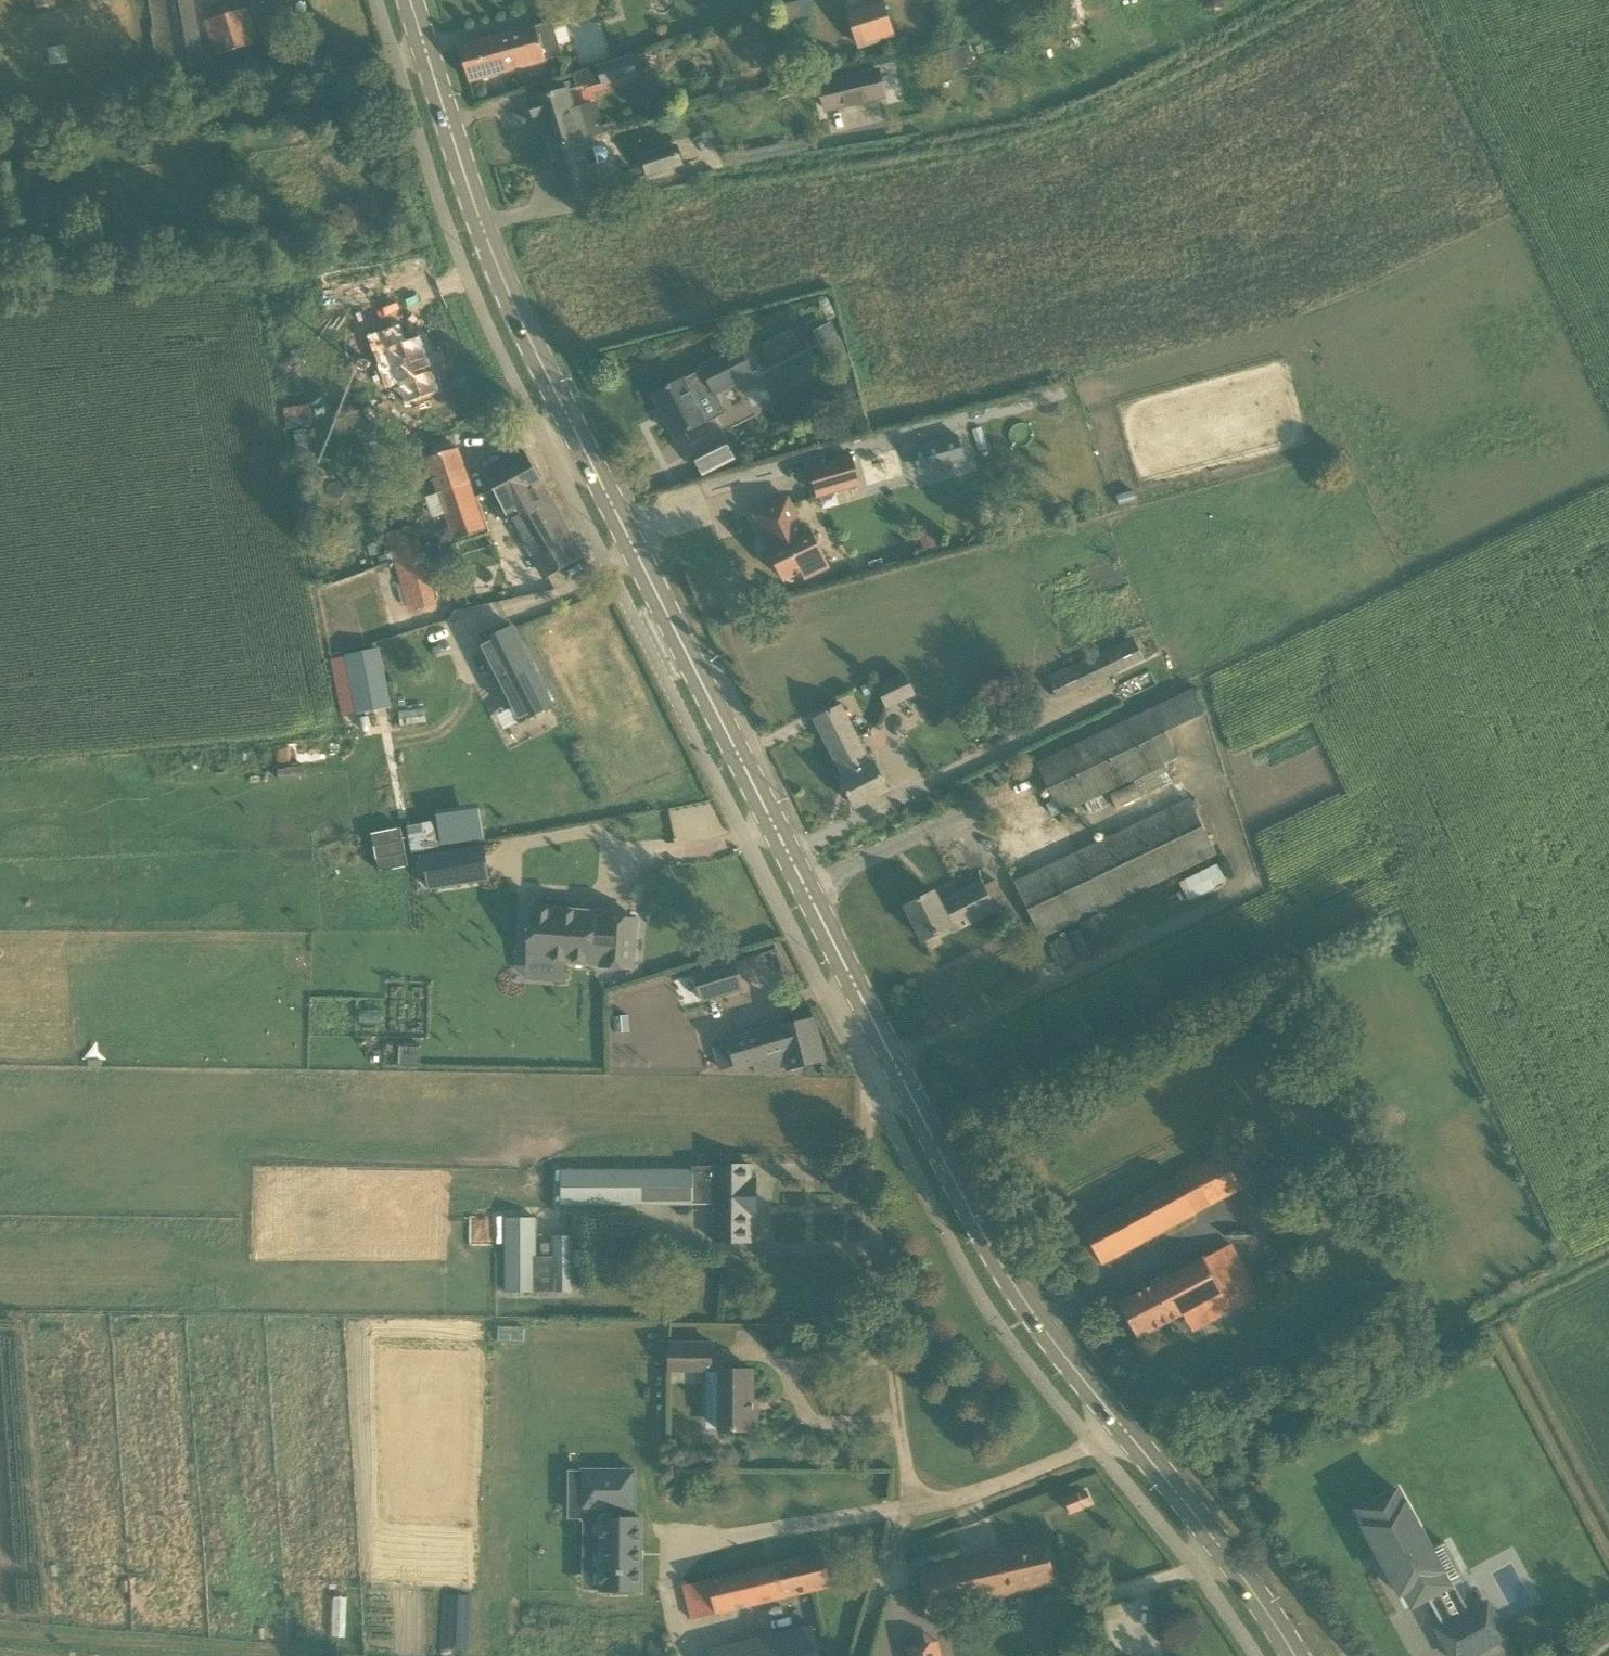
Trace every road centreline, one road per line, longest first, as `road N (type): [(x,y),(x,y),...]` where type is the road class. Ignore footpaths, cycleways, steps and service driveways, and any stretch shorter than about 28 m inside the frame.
road 1 (primary): [(904,1084),(484,232),(410,0)]
road 2 (unclassified): [(908,1504),(868,1141),(876,1097),(904,1084)]
road 3 (primary): [(1119,1424),(1029,1312),(904,1084)]
road 4 (primary): [(1300,1655),(1119,1424)]
road 5 (unclassified): [(908,1504),(966,1497),(1091,1443),(1119,1424)]

